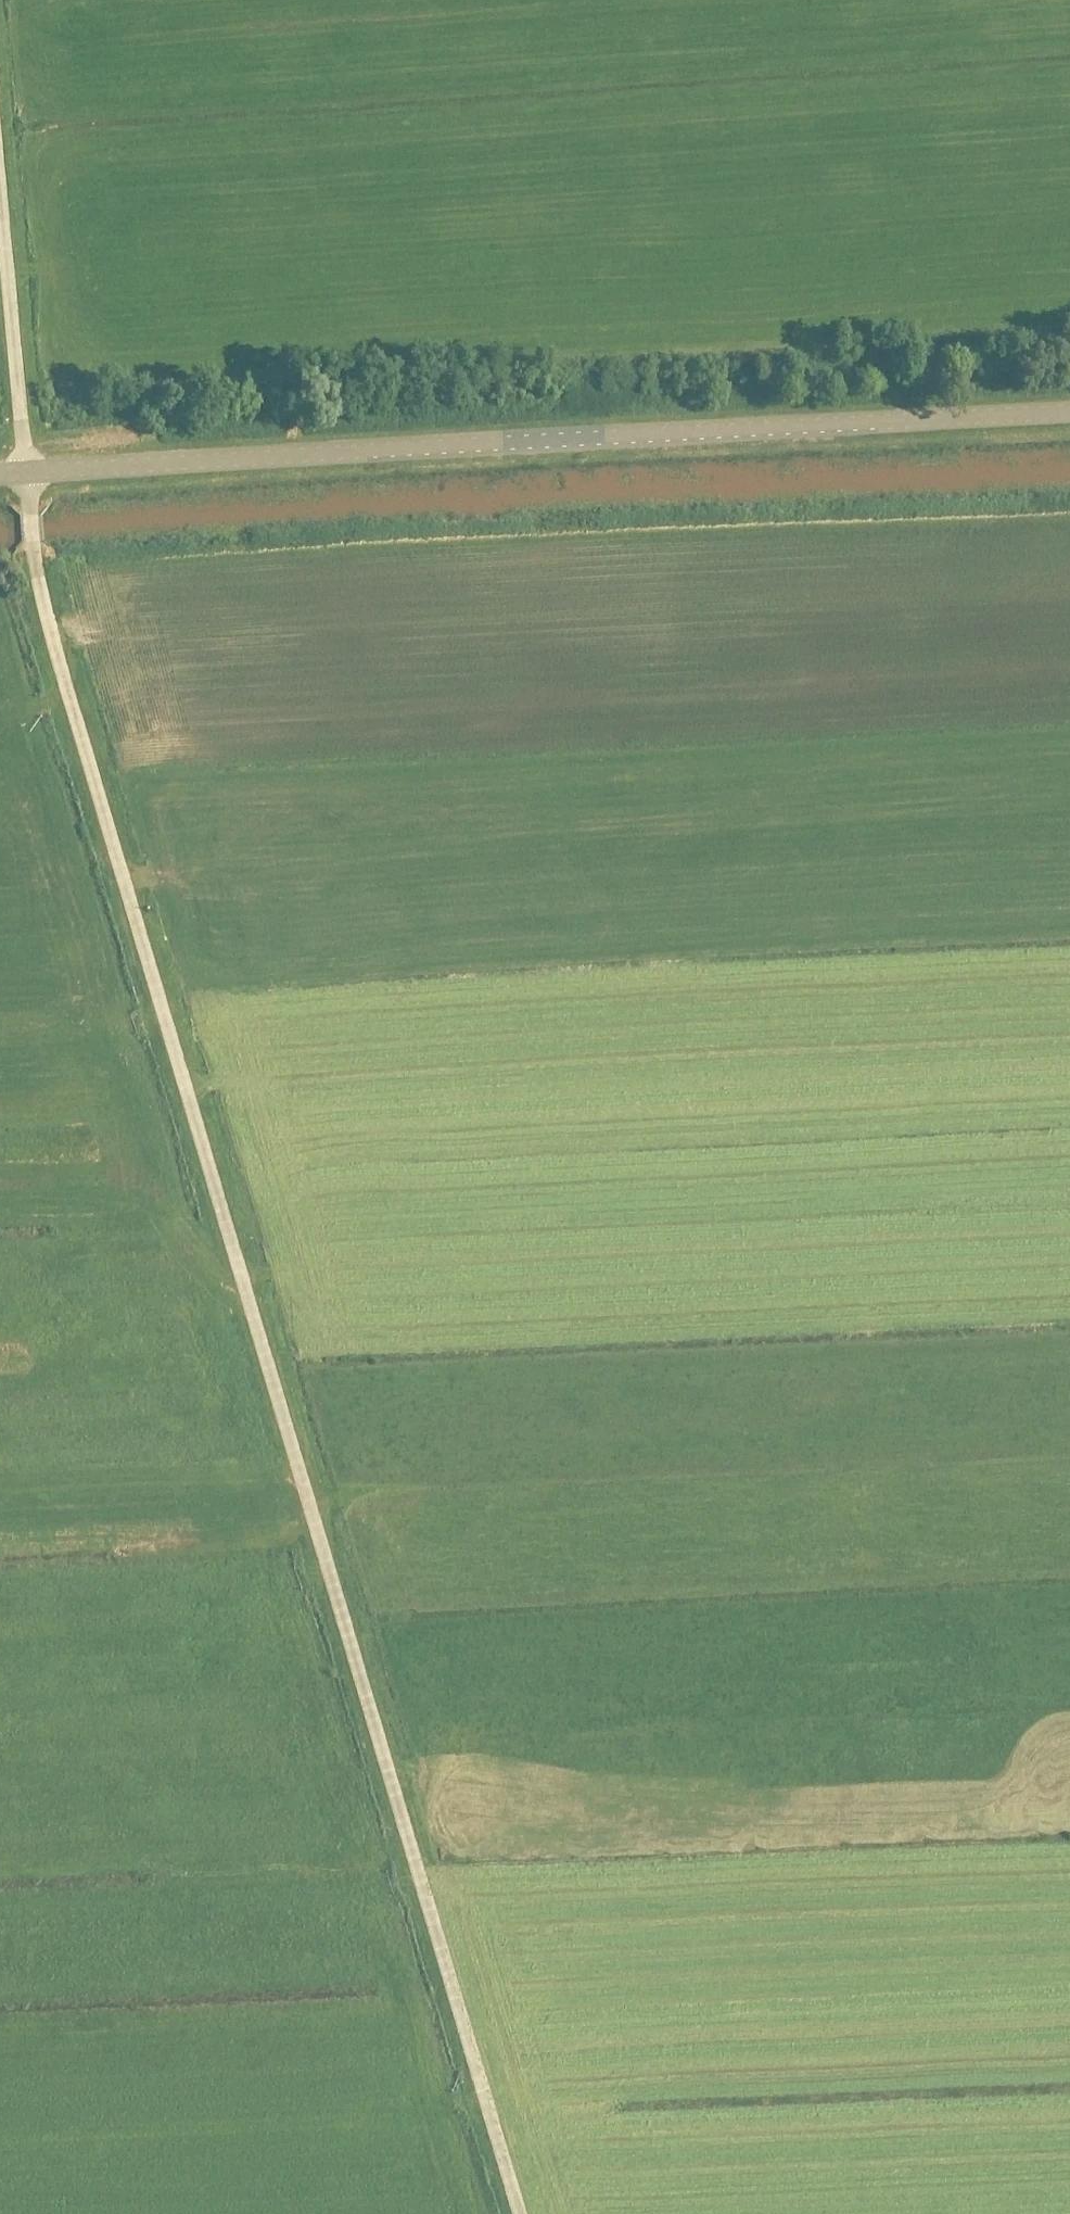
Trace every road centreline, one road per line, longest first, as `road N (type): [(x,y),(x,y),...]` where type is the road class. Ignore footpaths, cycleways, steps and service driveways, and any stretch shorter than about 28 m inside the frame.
road 1 (unclassified): [(511,2213),(150,993),(35,572),(27,478)]
road 2 (unclassified): [(27,478),(1069,412)]
road 3 (unclassified): [(27,478),(0,198)]

